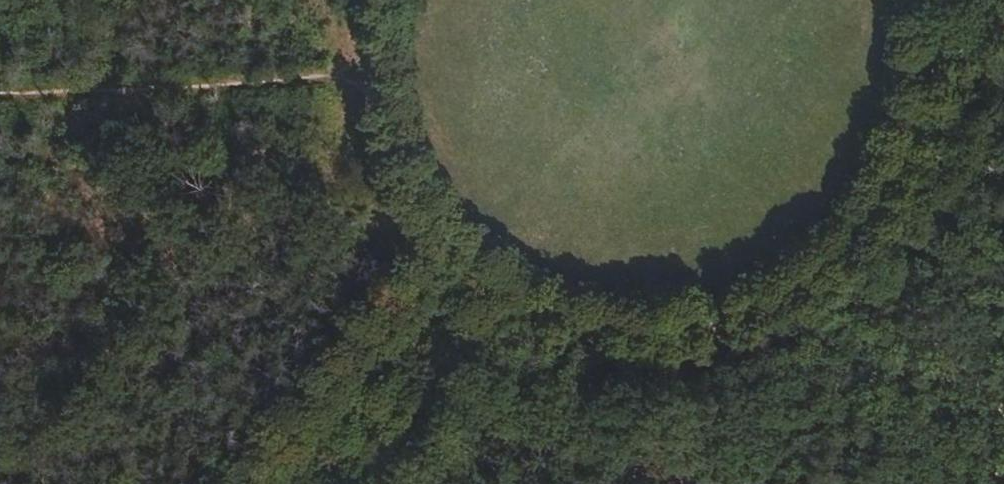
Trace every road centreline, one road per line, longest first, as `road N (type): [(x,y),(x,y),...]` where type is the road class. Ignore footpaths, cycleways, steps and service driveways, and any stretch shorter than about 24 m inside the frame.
road 1 (track): [(681,383),(747,377),(832,342),(888,293),(940,225),(976,127),(979,42),(971,0)]
road 2 (track): [(336,66),(0,70)]
road 3 (track): [(428,279),(486,322),(610,372),(681,383)]
road 4 (track): [(428,279),(380,214),(347,147),(336,66)]
road 5 (track): [(341,483),(486,322)]
road 6 (track): [(888,293),(1003,405)]

